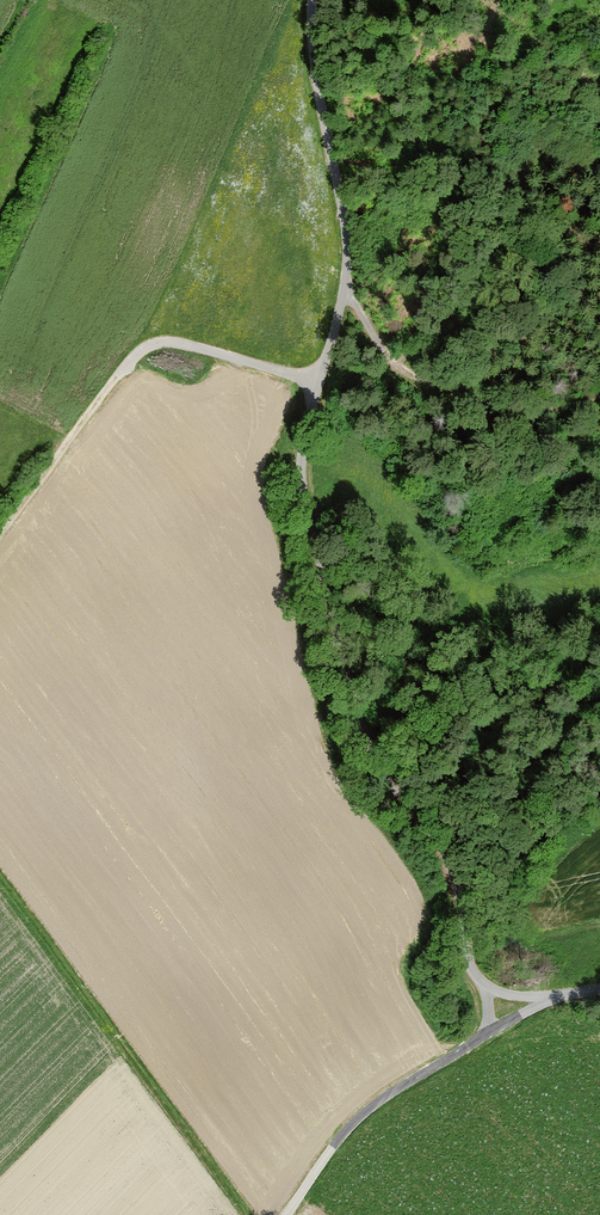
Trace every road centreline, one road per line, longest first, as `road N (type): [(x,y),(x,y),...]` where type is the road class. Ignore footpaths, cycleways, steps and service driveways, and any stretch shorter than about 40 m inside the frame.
road 1 (unclassified): [(313,0),(347,260),(307,421),(302,497),(374,763),(423,818),(456,881),(467,954),(484,984)]
road 2 (track): [(0,532),(146,348),(180,344),(317,382)]
road 3 (track): [(599,397),(521,410),(445,393),(393,363),(343,289)]
road 4 (unclassified): [(486,1035),(358,1119),(287,1214)]

